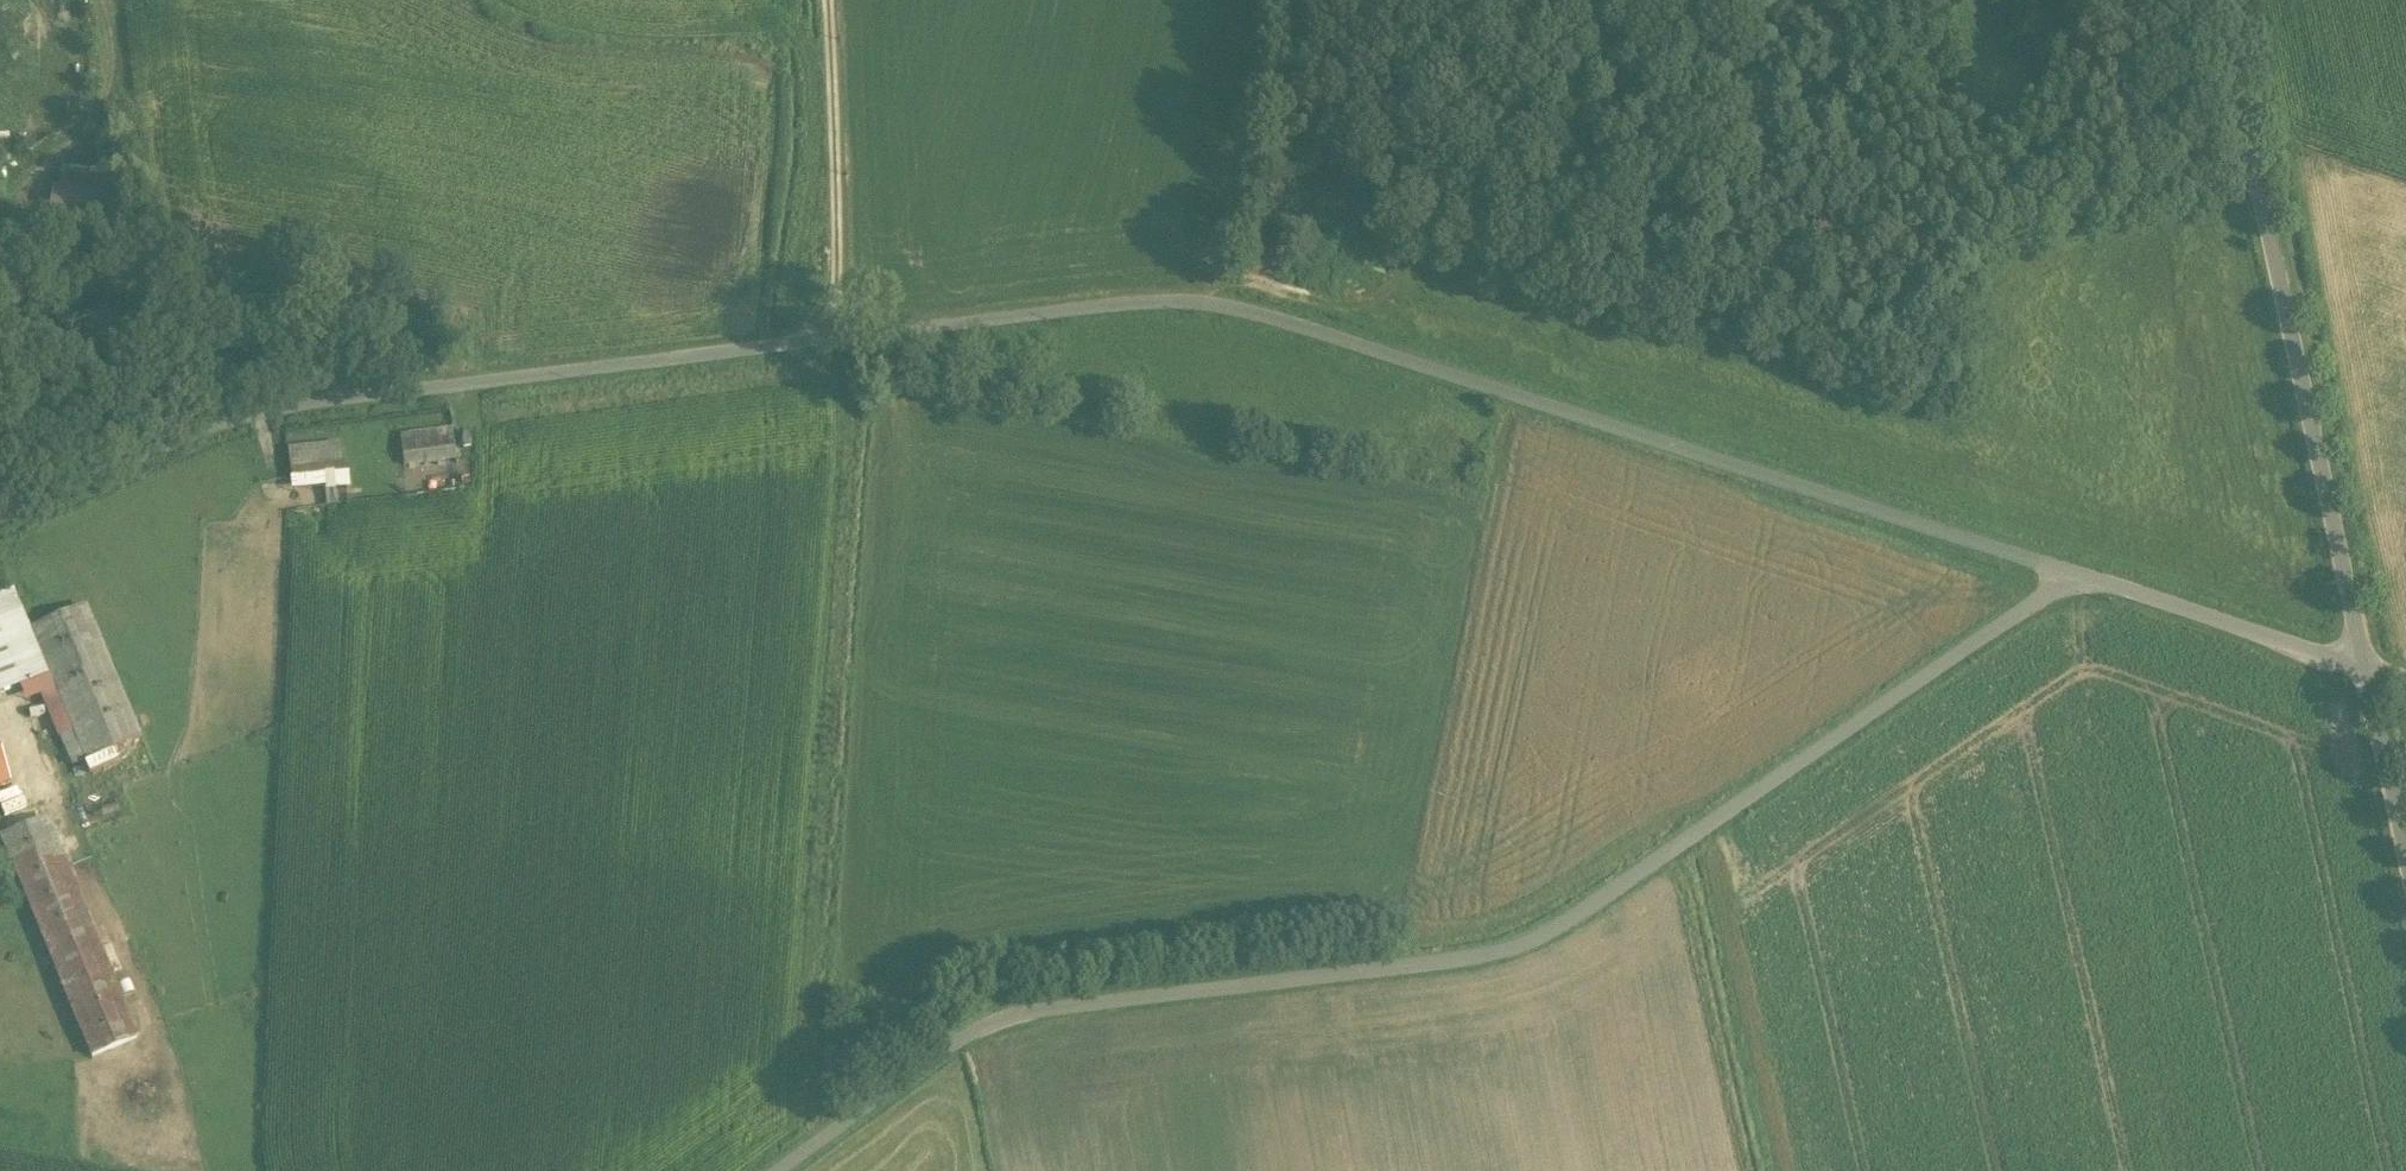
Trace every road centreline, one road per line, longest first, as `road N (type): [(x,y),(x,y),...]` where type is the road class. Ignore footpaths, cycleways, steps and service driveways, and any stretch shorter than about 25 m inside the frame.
road 1 (unclassified): [(2079,575),(1223,303),(1082,309),(288,409),(0,522)]
road 2 (unclassified): [(2079,575),(1525,945),(1465,960),(1001,1020),(770,1170)]
road 3 (unclassified): [(2216,0),(2362,667)]
road 4 (unclassified): [(2362,667),(2079,575)]
road 5 (unclassified): [(2362,667),(2405,885)]

